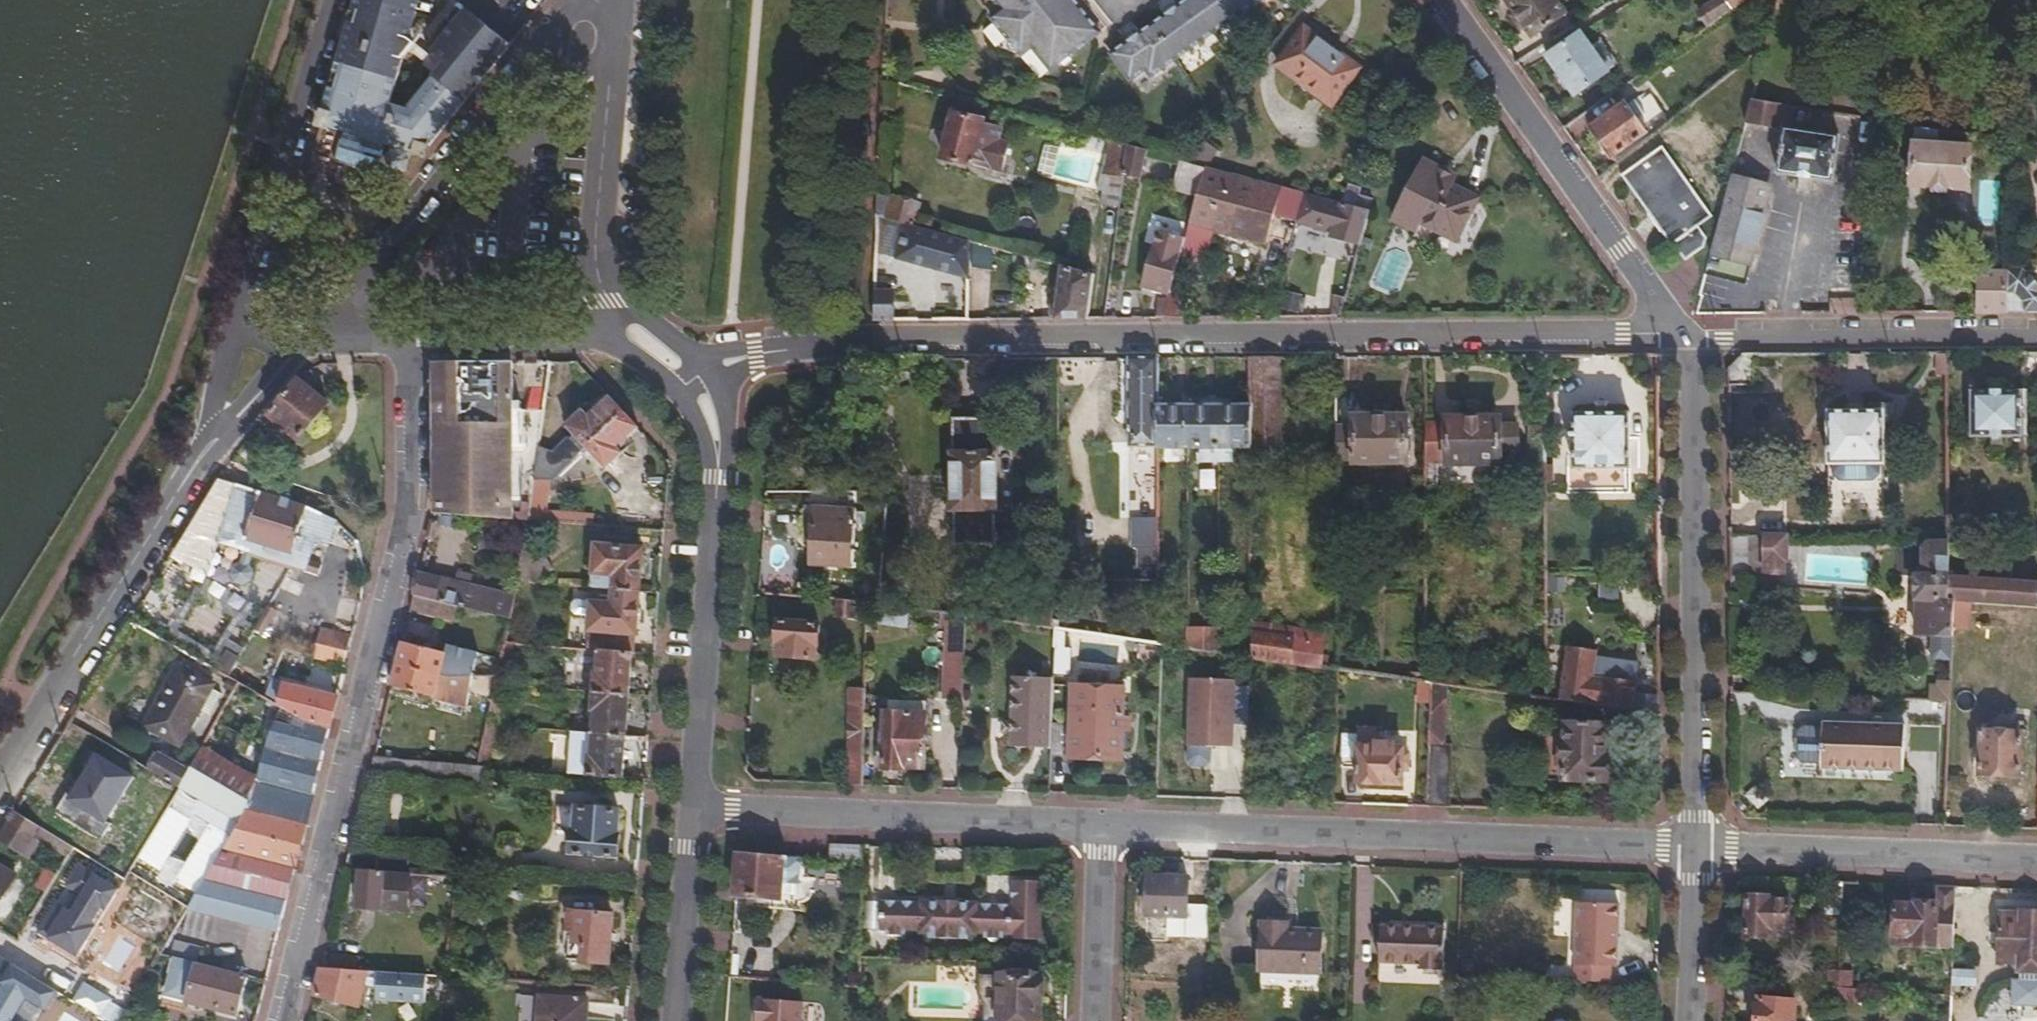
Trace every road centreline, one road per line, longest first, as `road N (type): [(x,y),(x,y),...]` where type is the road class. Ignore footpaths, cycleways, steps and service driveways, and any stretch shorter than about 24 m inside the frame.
road 1 (residential): [(695,381),(725,362),(873,339),(1684,331)]
road 2 (residential): [(407,342),(412,513),(283,1020)]
road 3 (residential): [(1105,825),(1698,849)]
road 4 (residential): [(1698,849),(1695,440),(1684,331)]
road 5 (residential): [(586,0),(566,13),(301,345)]
road 6 (residential): [(695,381),(715,431),(716,480),(693,809)]
road 7 (residential): [(693,809),(1105,825)]
road 8 (residential): [(1684,331),(1452,0)]
road 9 (residential): [(203,458),(0,786)]
road 10 (residential): [(618,0),(602,266),(610,305),(639,336)]
road 11 (residential): [(337,0),(239,327)]
road 12 (residential): [(1698,849),(2036,860)]
road 13 (residential): [(407,342),(639,336)]
road 14 (residential): [(2036,331),(1808,331)]
road 15 (unclassified): [(693,809),(676,1020)]
road 16 (residential): [(1097,1020),(1105,825)]
road 17 (residential): [(1691,1020),(1698,849)]
road 18 (residential): [(301,345),(203,458)]
road 19 (residential): [(239,327),(203,458)]
road 20 (residential): [(1684,331),(1808,331)]

